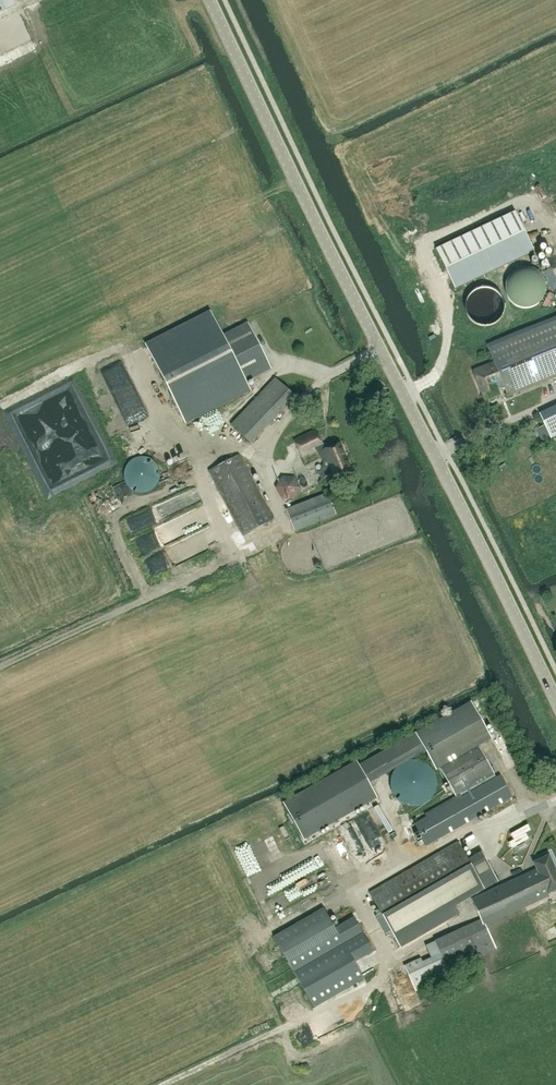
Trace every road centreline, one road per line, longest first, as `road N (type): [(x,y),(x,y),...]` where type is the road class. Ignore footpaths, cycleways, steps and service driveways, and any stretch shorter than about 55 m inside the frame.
road 1 (tertiary): [(555,709),(208,0)]

